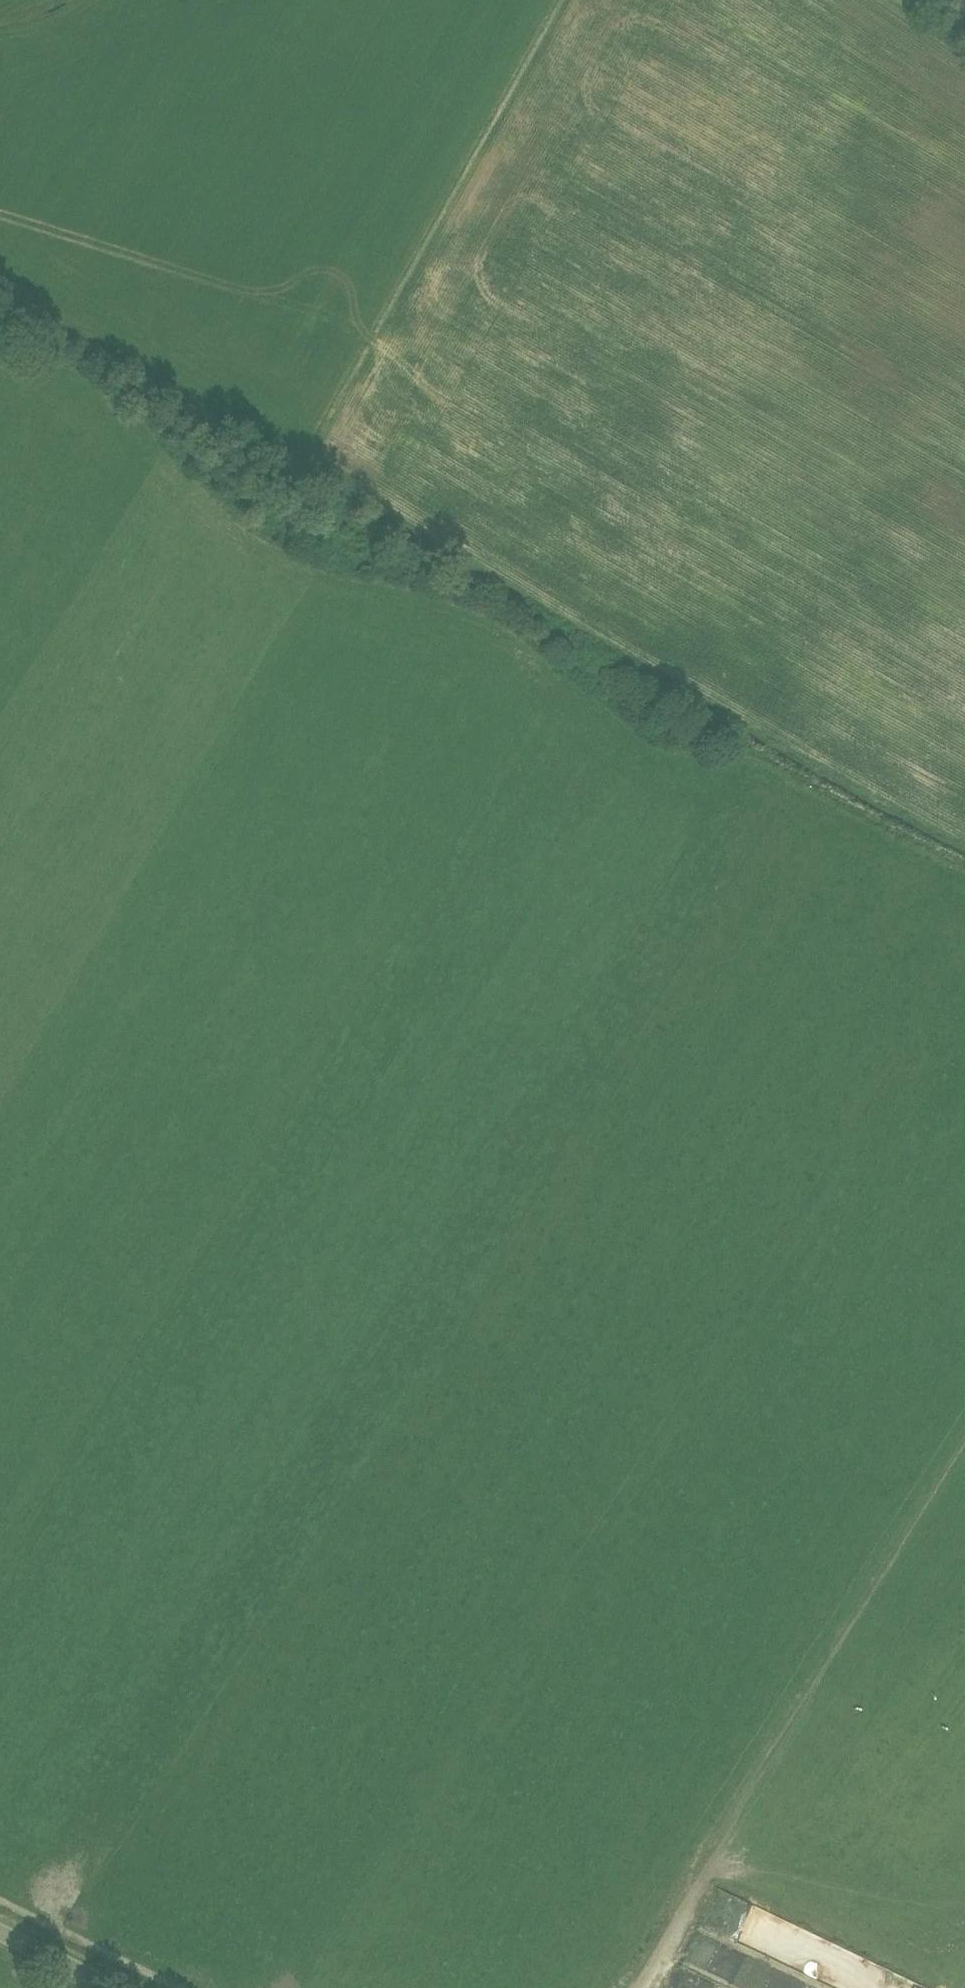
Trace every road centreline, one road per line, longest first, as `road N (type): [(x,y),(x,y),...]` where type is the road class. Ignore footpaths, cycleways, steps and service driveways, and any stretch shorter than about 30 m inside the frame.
road 1 (unclassified): [(112,1987),(0,1931)]

